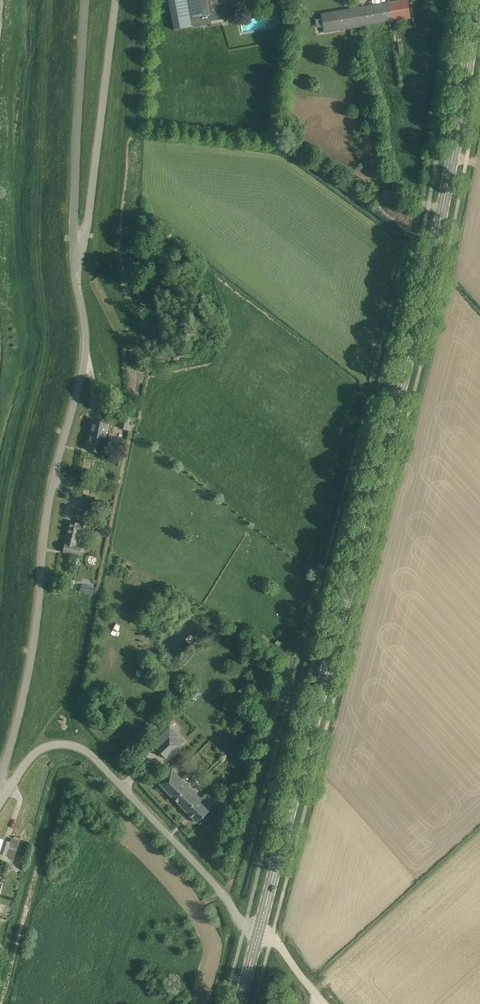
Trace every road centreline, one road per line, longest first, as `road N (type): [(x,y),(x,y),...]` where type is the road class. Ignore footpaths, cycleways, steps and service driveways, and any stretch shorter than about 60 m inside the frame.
road 1 (secondary): [(259,931),(436,242),(476,0)]
road 2 (unclassified): [(0,779),(29,669),(52,484),(83,368),(74,253)]
road 3 (unclassified): [(259,931),(83,749),(41,749),(0,795)]
road 4 (unclassified): [(116,0),(90,207),(74,253)]
road 5 (unclassified): [(74,253),(84,0)]

